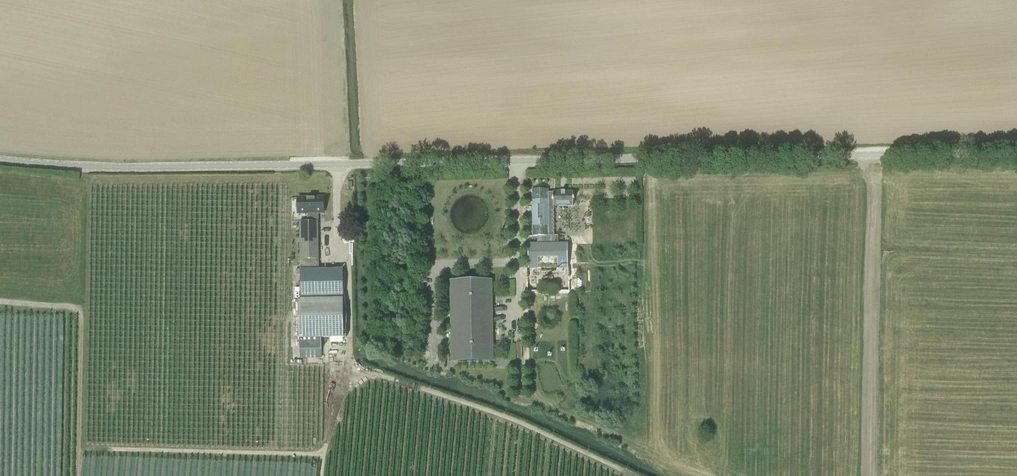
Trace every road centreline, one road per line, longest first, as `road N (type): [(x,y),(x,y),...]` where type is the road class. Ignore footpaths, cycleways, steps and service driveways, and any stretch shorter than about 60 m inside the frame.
road 1 (unclassified): [(1016,154),(158,167),(0,159)]
road 2 (track): [(876,154),(873,475)]
road 3 (track): [(636,475),(528,427),(349,366)]
road 4 (track): [(337,164),(349,366)]

